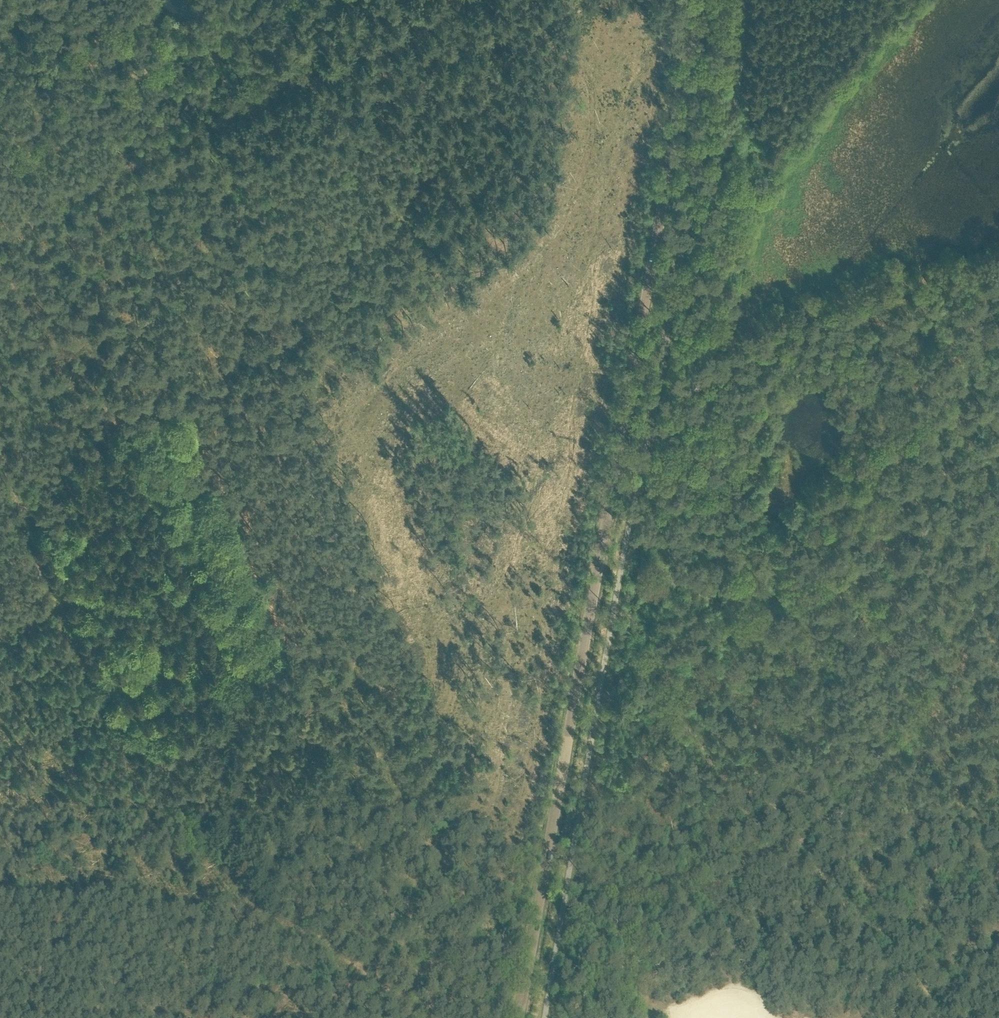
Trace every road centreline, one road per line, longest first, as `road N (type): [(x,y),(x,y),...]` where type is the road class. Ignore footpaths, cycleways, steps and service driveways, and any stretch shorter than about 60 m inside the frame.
road 1 (tertiary): [(515,1017),(698,0)]
road 2 (track): [(806,838),(860,790),(933,702),(998,568)]
road 3 (track): [(940,1017),(927,977),(849,905),(806,838)]

